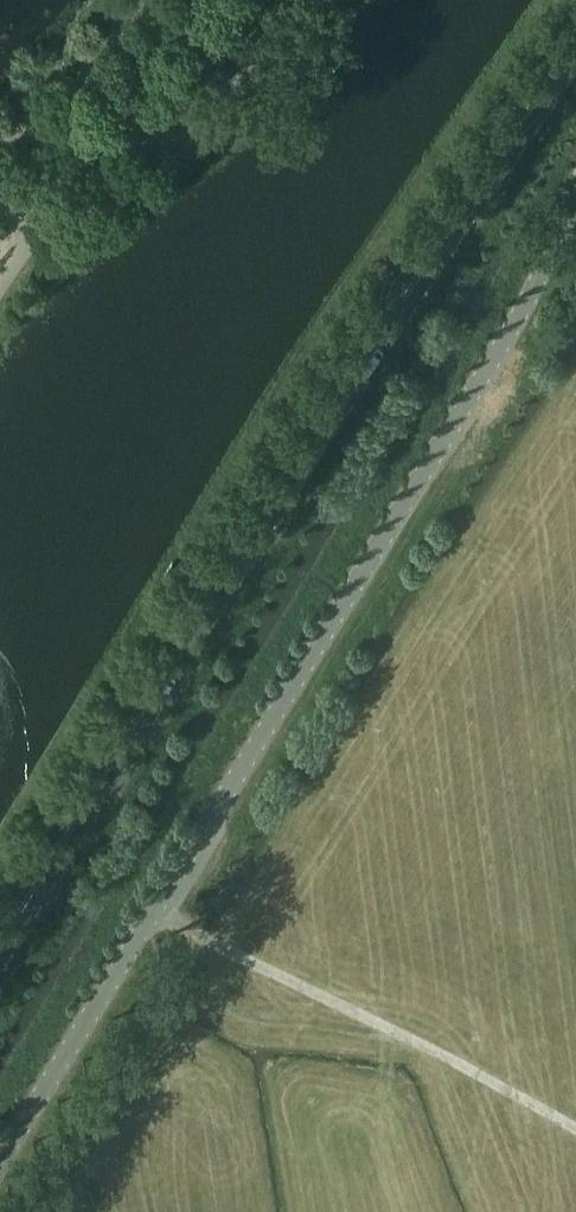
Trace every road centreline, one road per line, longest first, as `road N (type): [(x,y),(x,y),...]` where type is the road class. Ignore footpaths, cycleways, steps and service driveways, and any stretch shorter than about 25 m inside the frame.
road 1 (unclassified): [(0,1165),(575,205)]
road 2 (primary): [(0,949),(413,285),(575,54)]
road 3 (track): [(575,1132),(156,909)]

